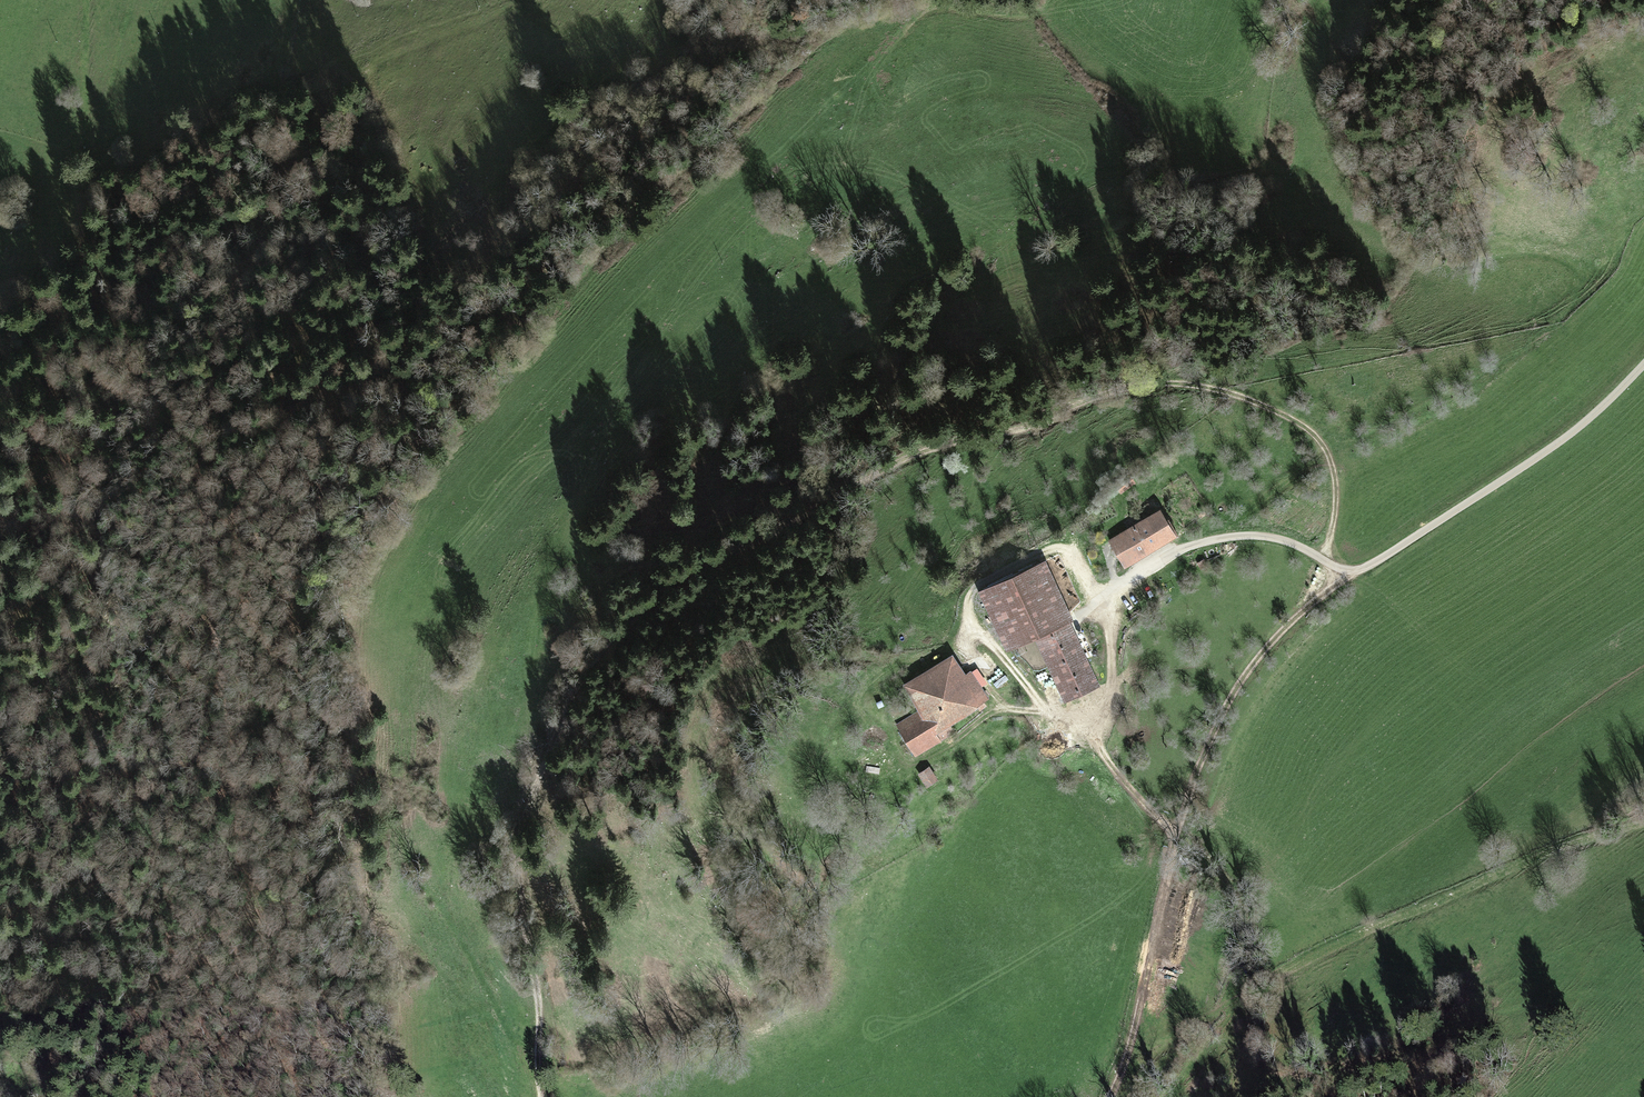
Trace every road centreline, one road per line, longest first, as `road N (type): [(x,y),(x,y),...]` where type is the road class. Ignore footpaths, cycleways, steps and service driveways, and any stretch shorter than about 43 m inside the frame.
road 1 (track): [(1323,559),(1336,489),(1313,433),(1222,389),(1151,383),(1101,394),(1029,427),(913,454),(680,577),(615,634),(583,677),(520,828),(516,860),(540,1015),(541,1096)]
road 2 (track): [(294,0),(273,169),(255,257),(212,356),(201,458),(231,749),(302,1096)]
road 3 (track): [(1643,826),(1394,916),(1267,984),(1177,835),(1222,710),(1256,660),(1351,571)]
road 4 (track): [(209,561),(311,388),(526,155),(656,49)]
road 5 (track): [(1132,576),(1111,614),(1100,740),(1109,762),(1177,835),(1110,1096)]
road 6 (track): [(46,394),(49,334),(73,289),(82,243),(84,0)]
road 7 (unclassified): [(1351,571),(1566,437),(1643,364)]
road 8 (unclassified): [(1351,571),(1295,544),(1252,535),(1191,545),(1132,576)]
road 9 (track): [(1267,984),(1121,1071)]

